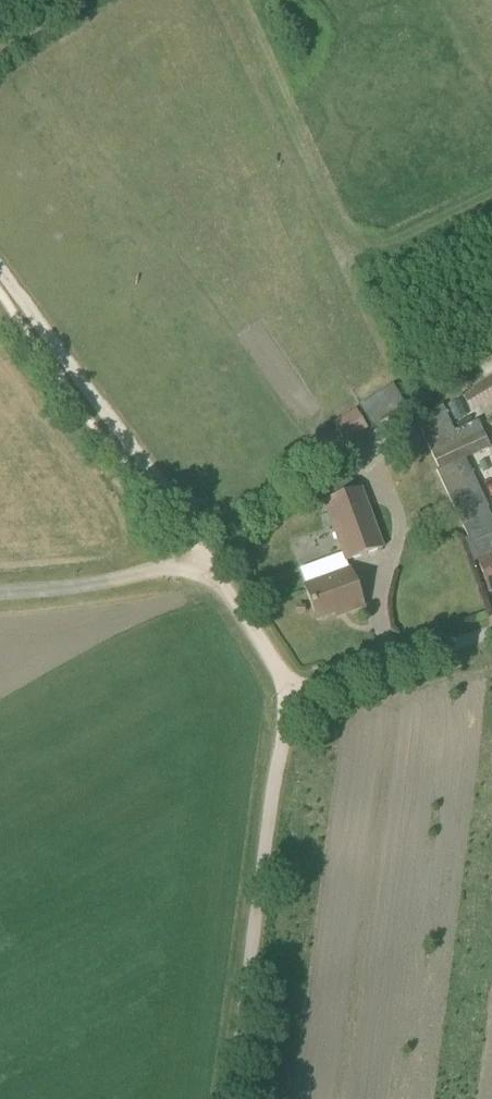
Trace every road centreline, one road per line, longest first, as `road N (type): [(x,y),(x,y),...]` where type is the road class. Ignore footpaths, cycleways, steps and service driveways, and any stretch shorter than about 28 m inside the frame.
road 1 (unclassified): [(234,1098),(295,682),(324,683),(491,632)]
road 2 (track): [(0,275),(295,682)]
road 3 (track): [(0,593),(213,572)]
road 4 (track): [(491,184),(349,246)]

